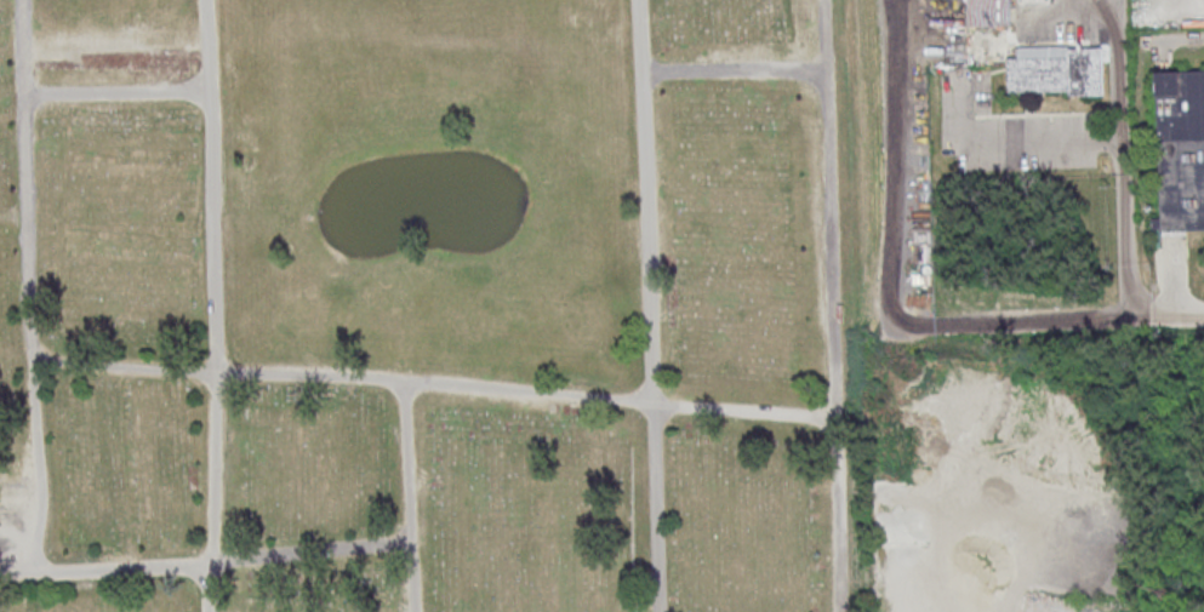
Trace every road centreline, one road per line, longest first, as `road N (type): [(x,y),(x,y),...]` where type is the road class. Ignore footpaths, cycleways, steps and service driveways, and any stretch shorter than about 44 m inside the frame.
road 1 (residential): [(1203,316),(919,327)]

